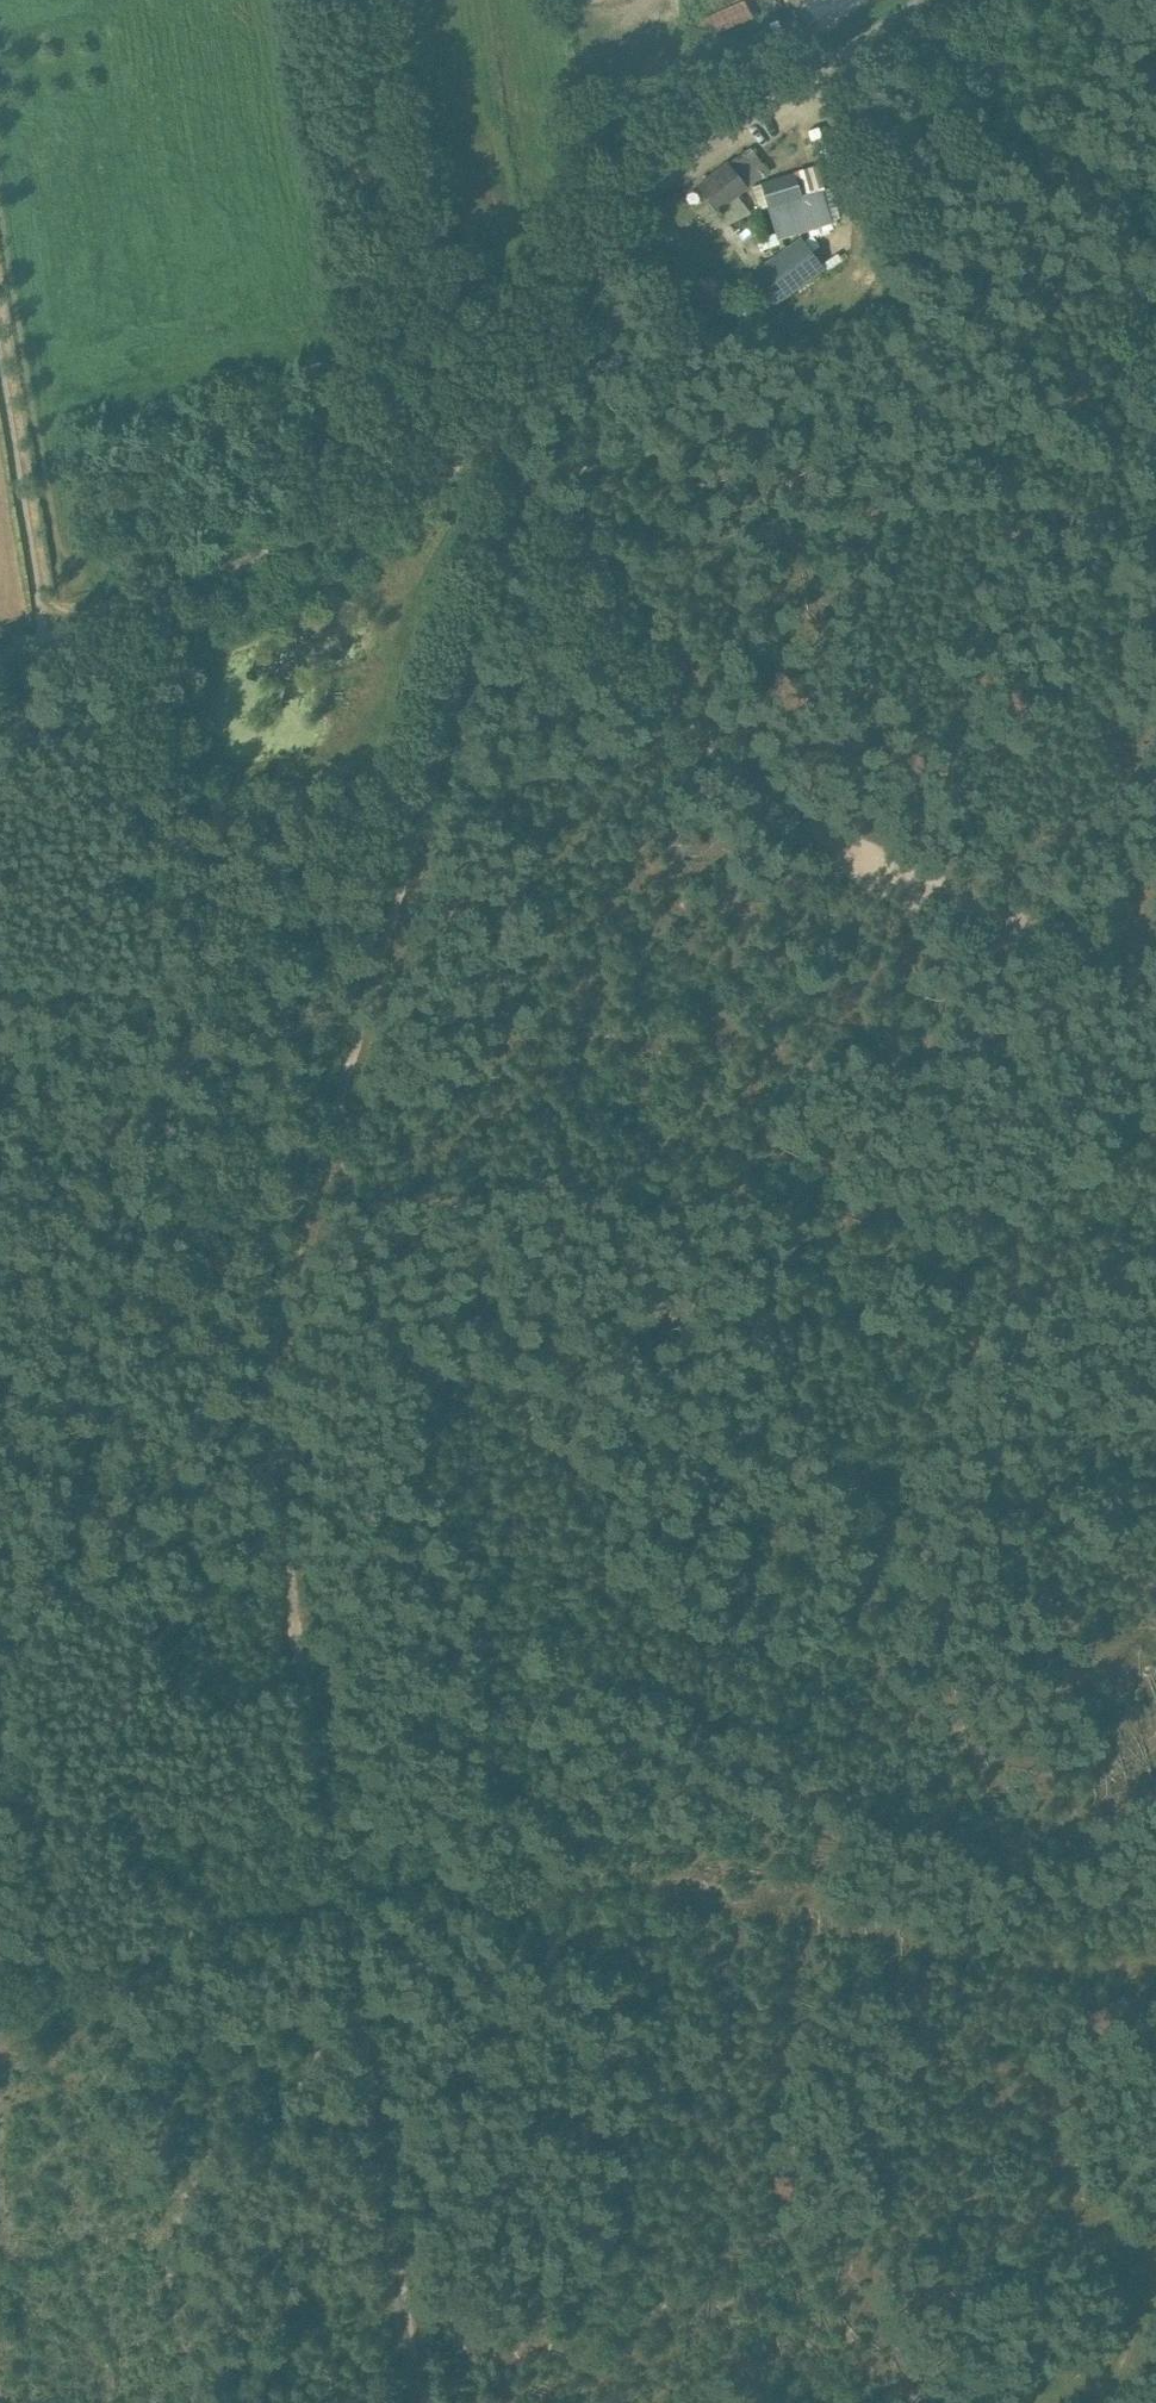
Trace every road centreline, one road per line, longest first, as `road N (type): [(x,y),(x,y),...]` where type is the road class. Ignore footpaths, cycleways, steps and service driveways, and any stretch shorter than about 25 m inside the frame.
road 1 (track): [(100,604),(210,563),(475,434)]
road 2 (track): [(475,434),(621,204),(728,129)]
road 3 (unclassified): [(728,129),(908,0)]

